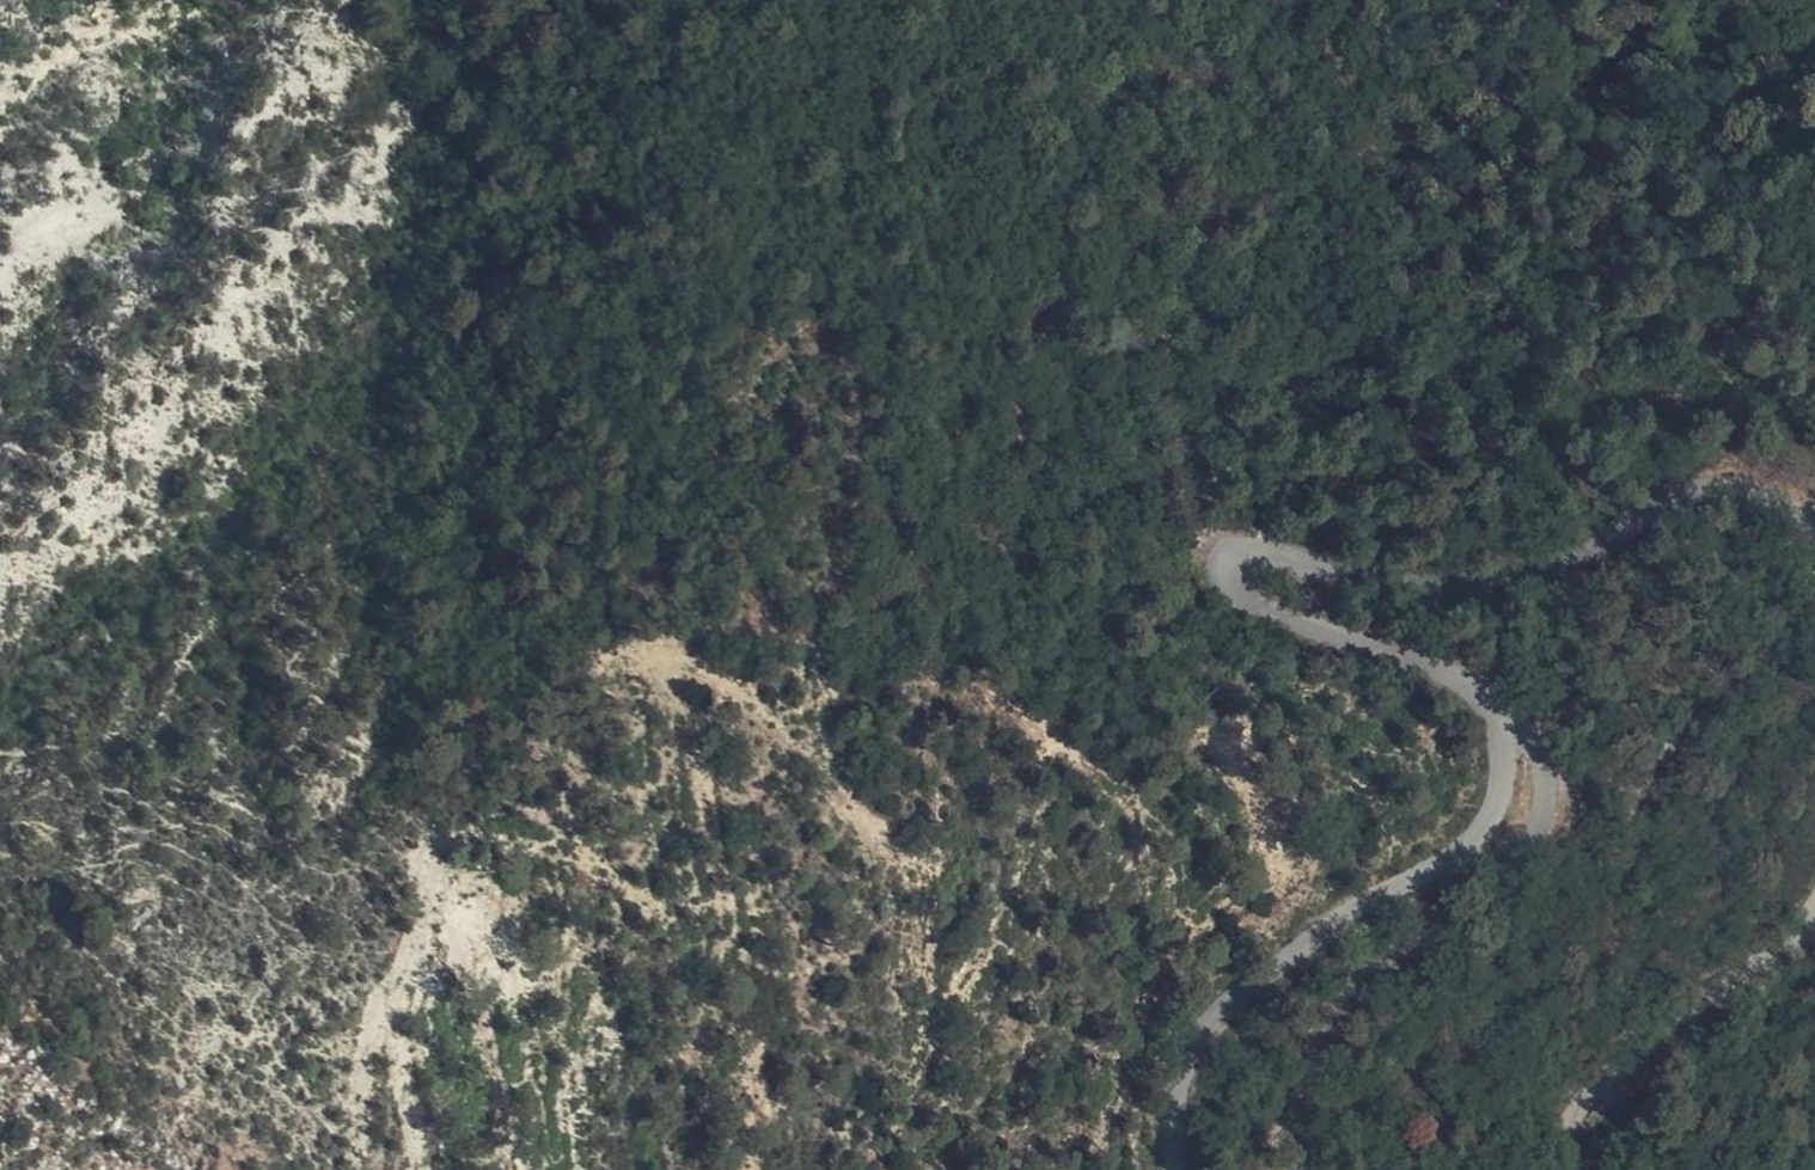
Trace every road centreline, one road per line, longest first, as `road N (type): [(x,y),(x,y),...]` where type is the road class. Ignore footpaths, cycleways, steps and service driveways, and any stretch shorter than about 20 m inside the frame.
road 1 (residential): [(1814,535),(1776,498),(1722,486),(1537,583),(1438,581),(1323,567),(1267,550),(1230,553),(1217,585),(1255,608),(1449,668),(1500,732),(1493,803),(1462,846),(1353,914),(1190,1041),(1173,1091),(1178,1169)]
road 2 (track): [(1500,732),(1534,742),(1544,787),(1535,844),(1413,945),(1372,998),(1335,1072),(1316,1169)]
road 3 (residential): [(1587,1169),(1574,1114),(1772,950),(1814,902)]

